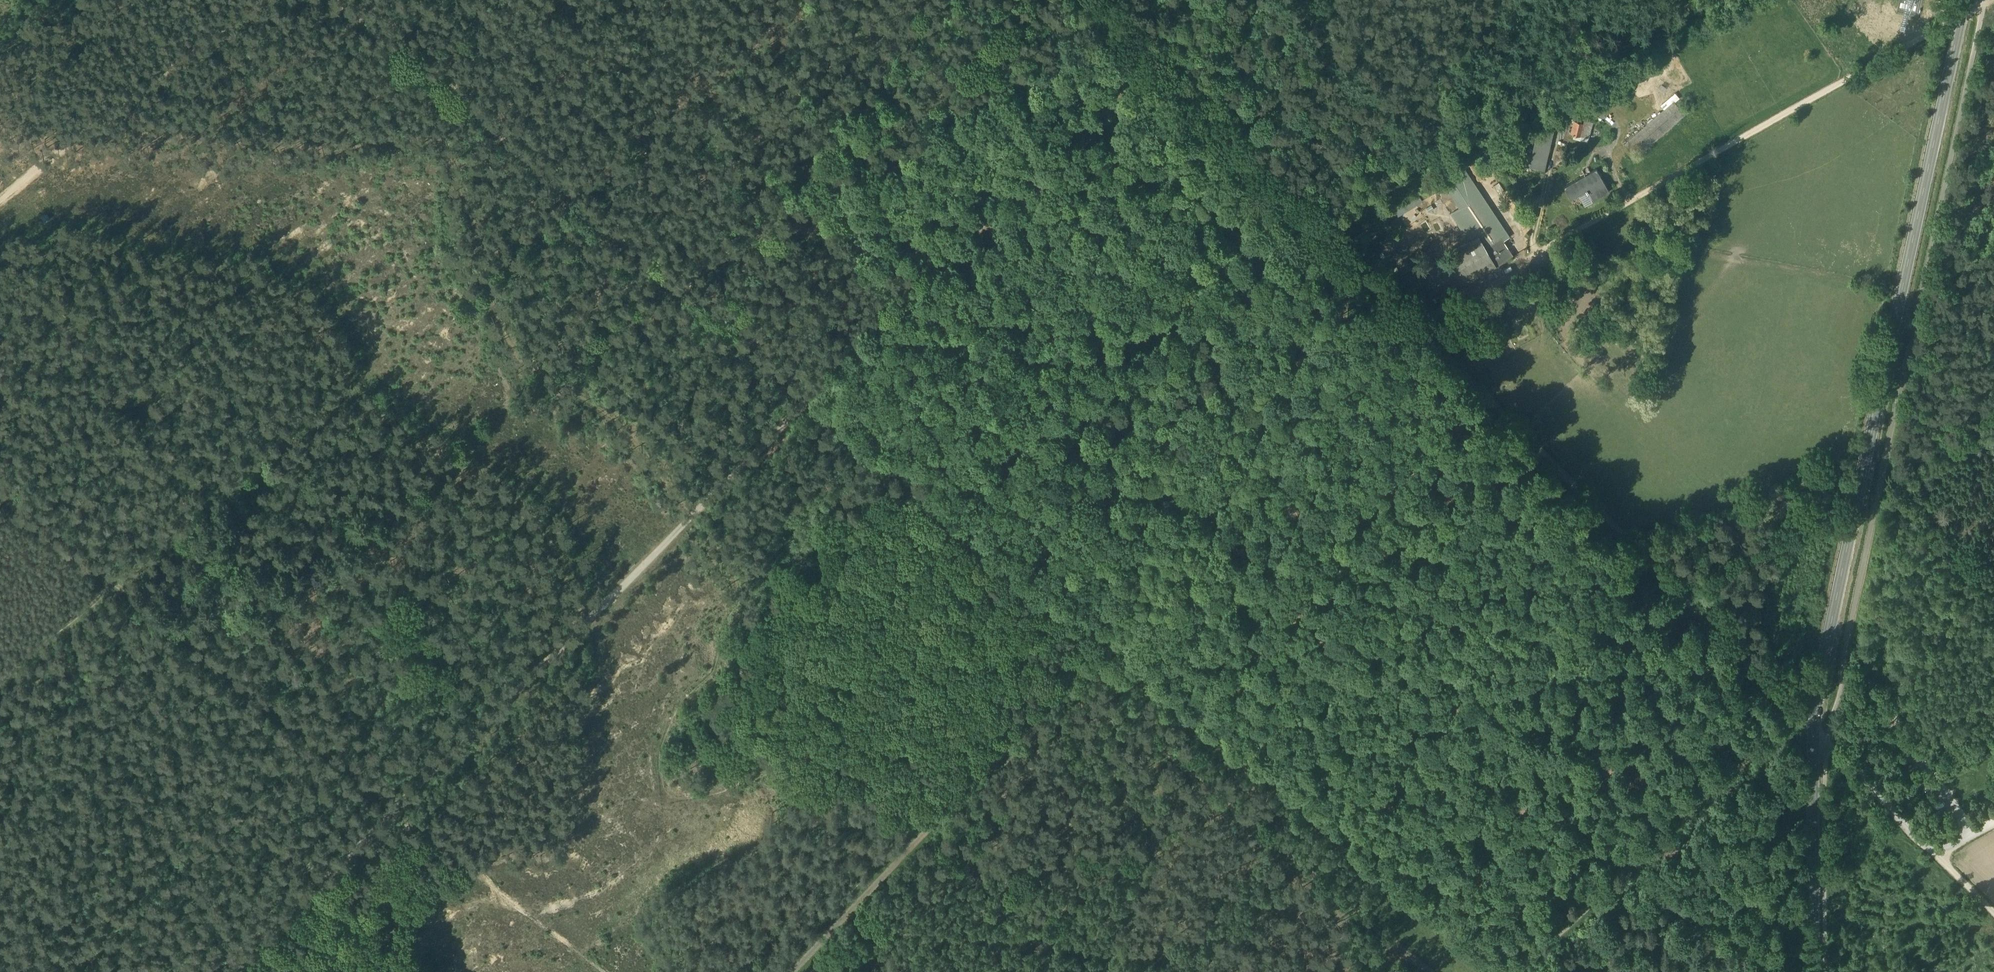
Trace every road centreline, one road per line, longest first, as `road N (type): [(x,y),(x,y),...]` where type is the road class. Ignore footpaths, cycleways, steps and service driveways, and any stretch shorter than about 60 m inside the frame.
road 1 (track): [(1157,60),(398,808)]
road 2 (track): [(1106,631),(334,0)]
road 3 (primary): [(1812,731),(1965,0)]
road 4 (track): [(1984,0),(1420,325)]
road 5 (track): [(1800,712),(1420,325)]
road 6 (track): [(773,971),(1106,631)]
road 7 (track): [(1420,325),(1098,0)]
road 8 (track): [(483,271),(802,0)]
road 9 (track): [(115,581),(398,808)]
road 10 (track): [(115,581),(351,383)]
road 11 (track): [(1469,0),(1452,89),(1331,239)]
road 12 (track): [(398,808),(605,971)]
road 13 (unclassified): [(1812,731),(1933,854),(1993,819)]
road 14 (primary): [(1814,971),(1812,731)]
road 15 (track): [(378,828),(232,971)]
road 16 (track): [(0,679),(115,581)]
road 17 (track): [(378,828),(392,942),(412,971)]
road 18 (track): [(0,496),(115,581)]

